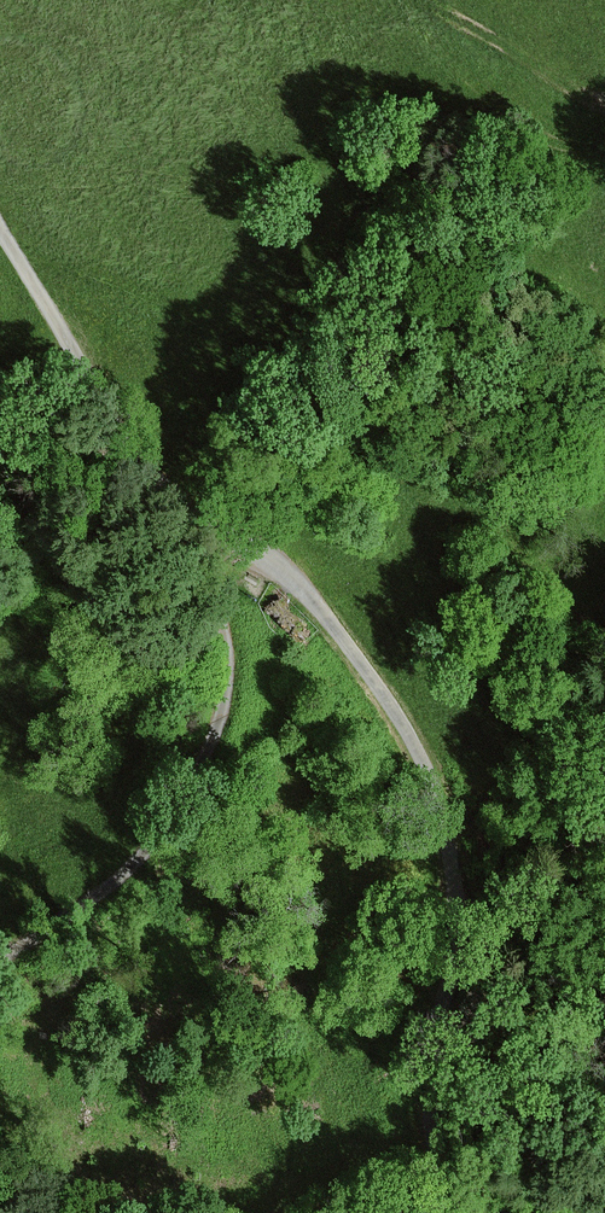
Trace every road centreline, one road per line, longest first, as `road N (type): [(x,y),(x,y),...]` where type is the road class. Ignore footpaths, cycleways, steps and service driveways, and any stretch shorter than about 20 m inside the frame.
road 1 (unclassified): [(447,1212),(430,1105),(452,882),(435,795),(388,701),(323,613),(273,561),(197,520)]
road 2 (unclassified): [(197,520),(192,540),(219,622),(225,678),(201,765),(163,828),(115,882),(0,960)]
road 3 (unclassified): [(197,520),(126,450),(0,228)]

